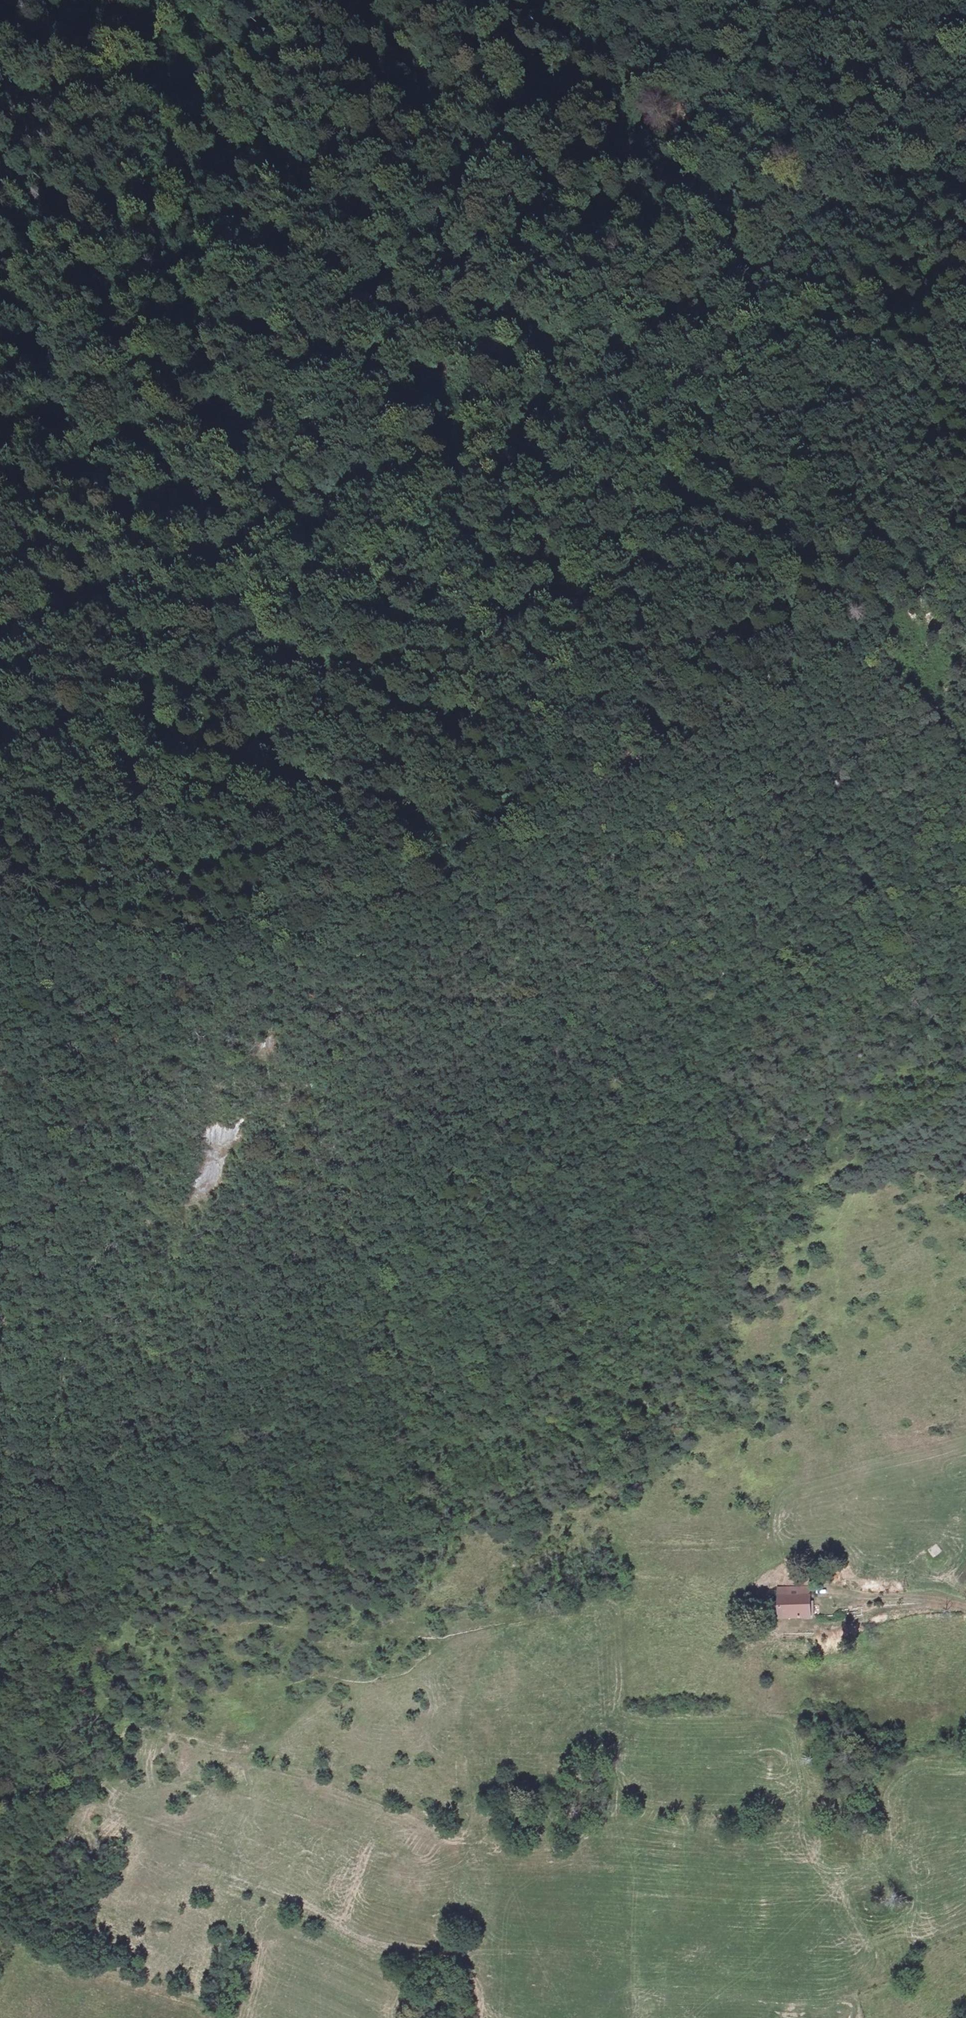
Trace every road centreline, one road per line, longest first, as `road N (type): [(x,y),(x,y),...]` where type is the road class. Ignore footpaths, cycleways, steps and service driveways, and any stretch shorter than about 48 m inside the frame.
road 1 (track): [(0,171),(87,95),(187,71),(229,0)]
road 2 (track): [(965,1606),(839,1610)]

